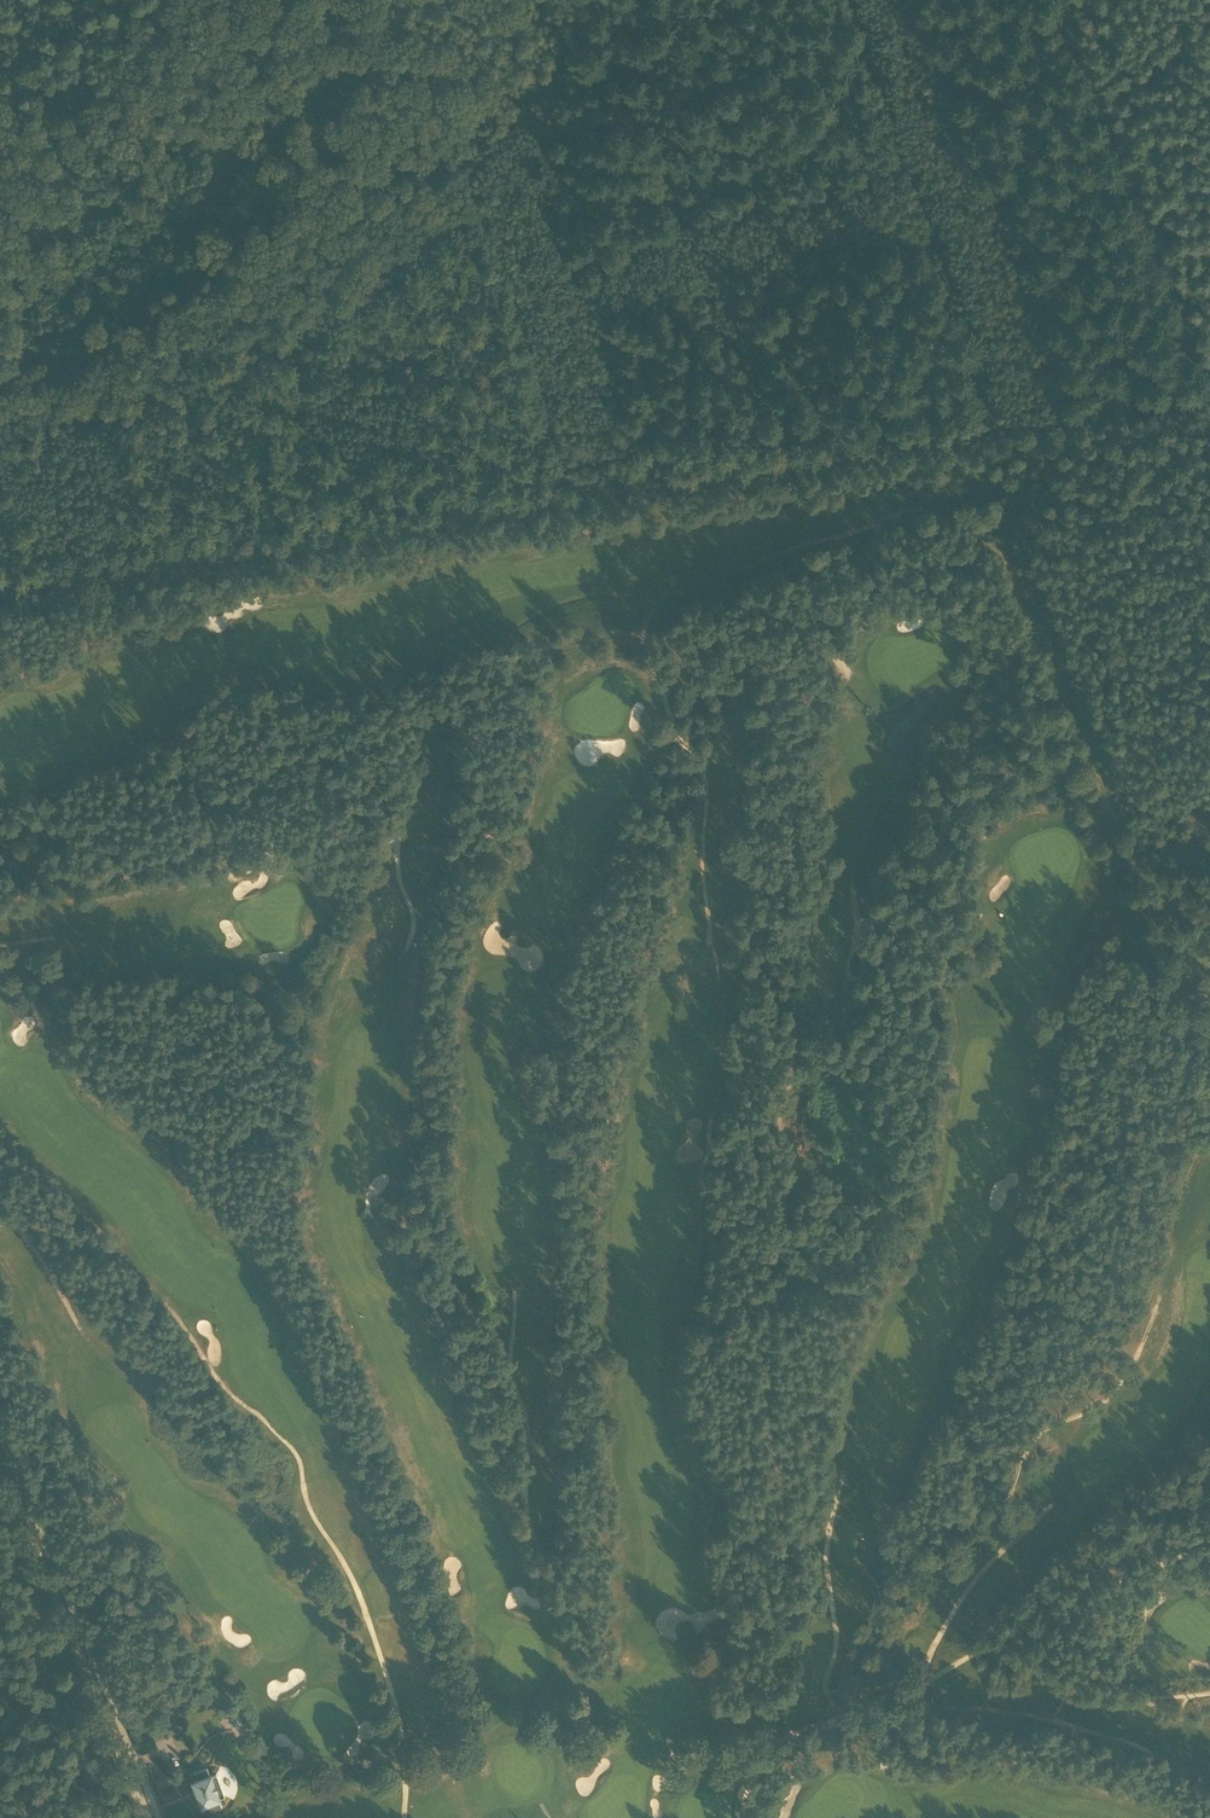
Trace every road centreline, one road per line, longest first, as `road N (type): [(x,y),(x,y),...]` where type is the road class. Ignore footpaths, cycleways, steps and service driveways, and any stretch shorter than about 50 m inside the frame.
road 1 (track): [(572,501),(0,595)]
road 2 (track): [(1107,412),(572,501)]
road 3 (track): [(852,0),(1011,428)]
road 4 (track): [(464,173),(509,274),(572,501)]
road 5 (track): [(604,0),(464,173)]
road 6 (track): [(0,1464),(84,1664)]
road 7 (unclassified): [(150,1817),(84,1664)]

